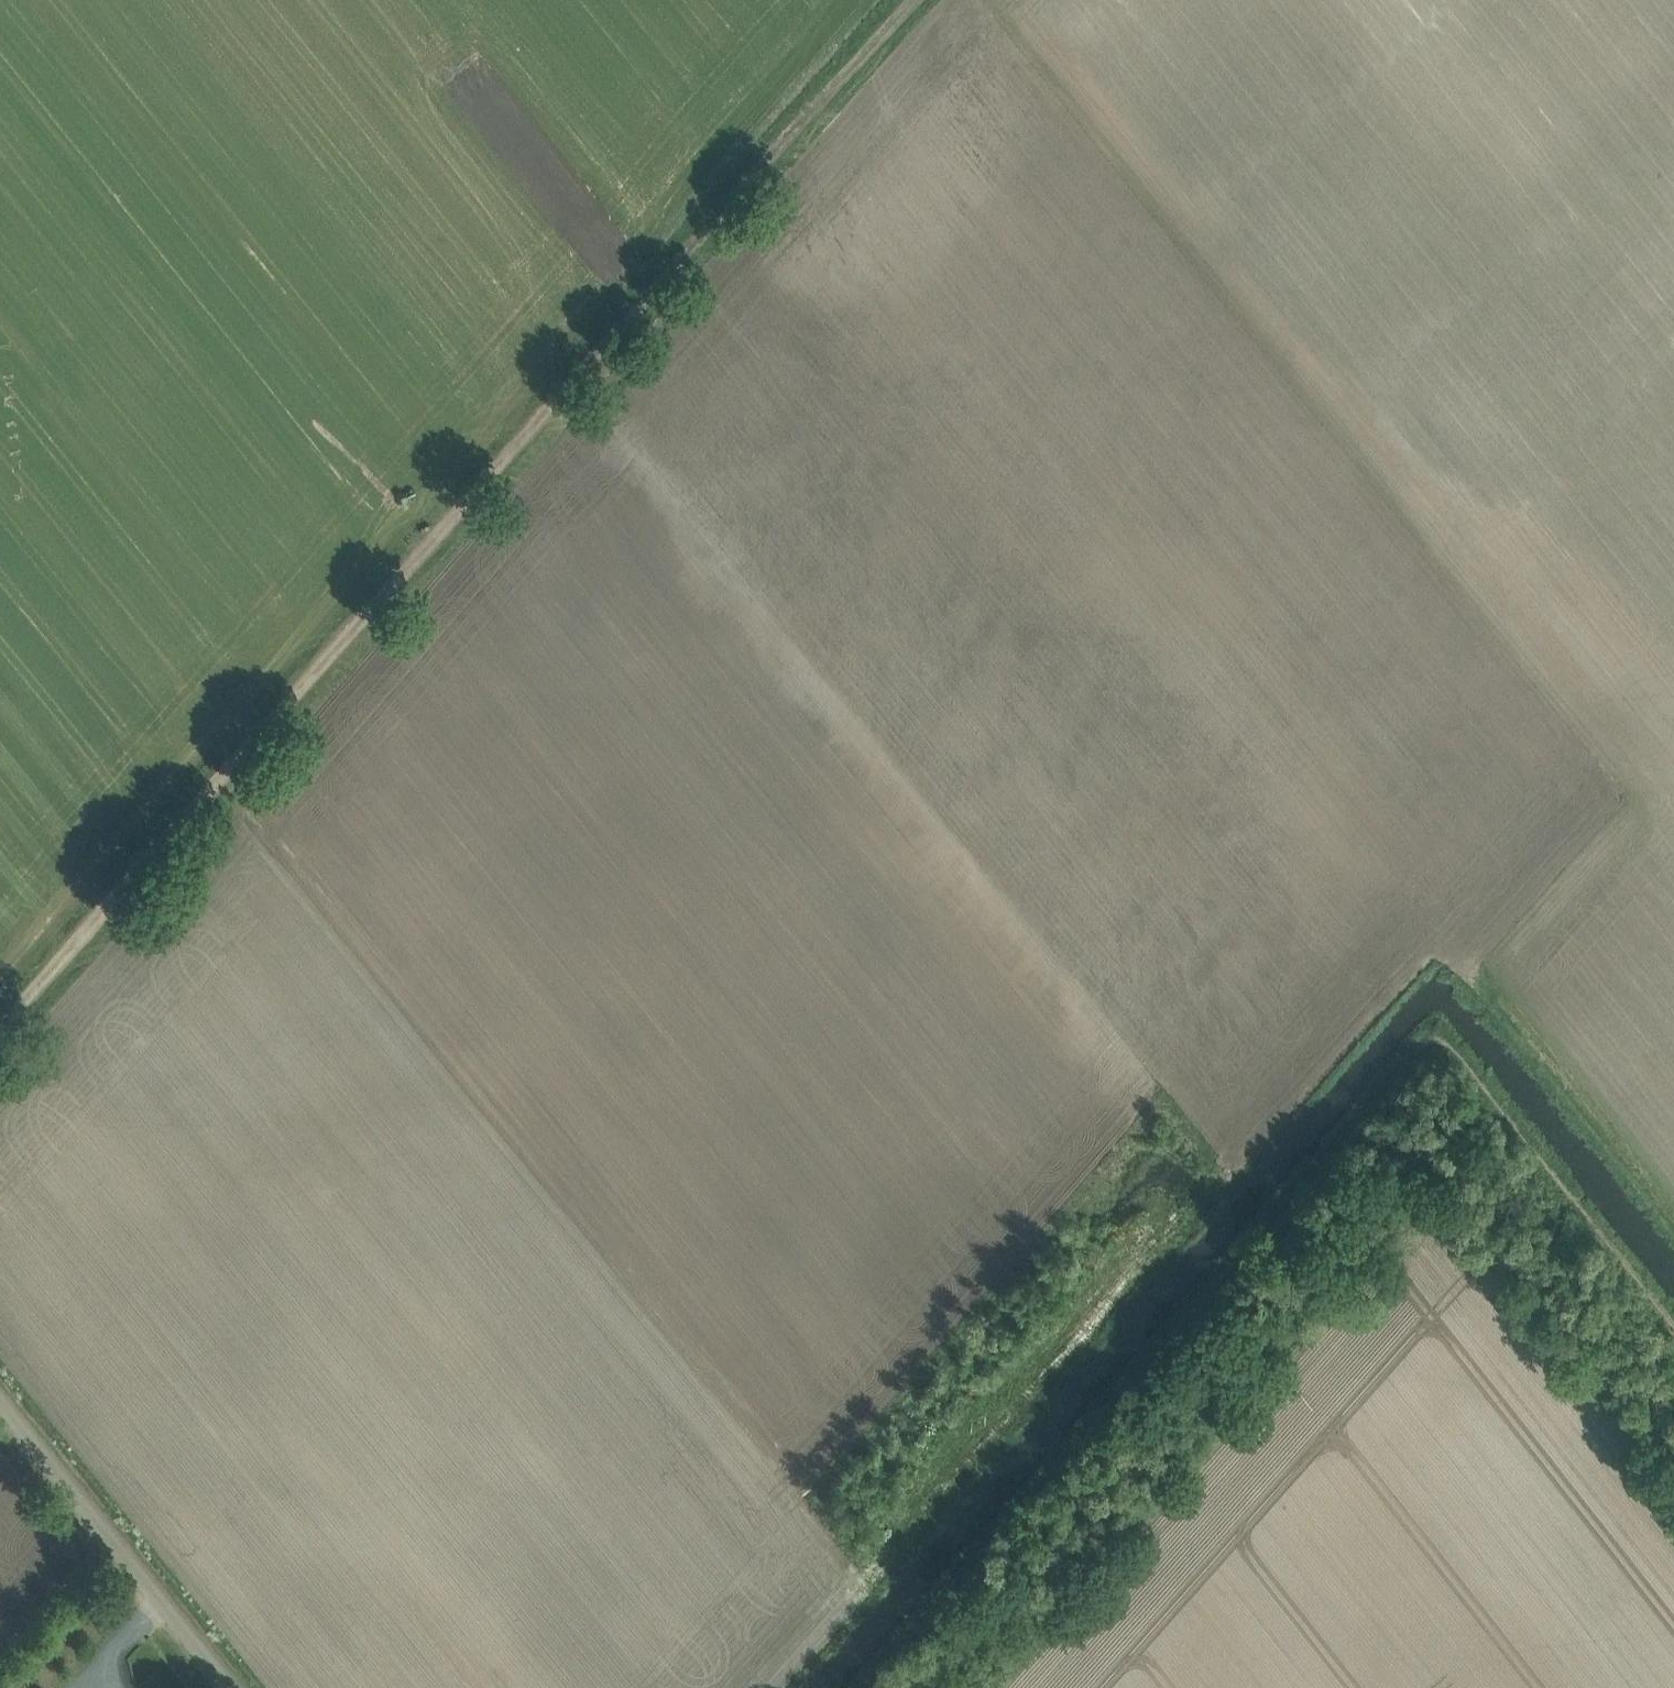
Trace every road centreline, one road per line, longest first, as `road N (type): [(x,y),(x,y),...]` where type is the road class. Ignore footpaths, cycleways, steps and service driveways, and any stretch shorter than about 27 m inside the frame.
road 1 (track): [(0,1035),(928,0)]
road 2 (tertiary): [(232,1687),(0,1403)]

